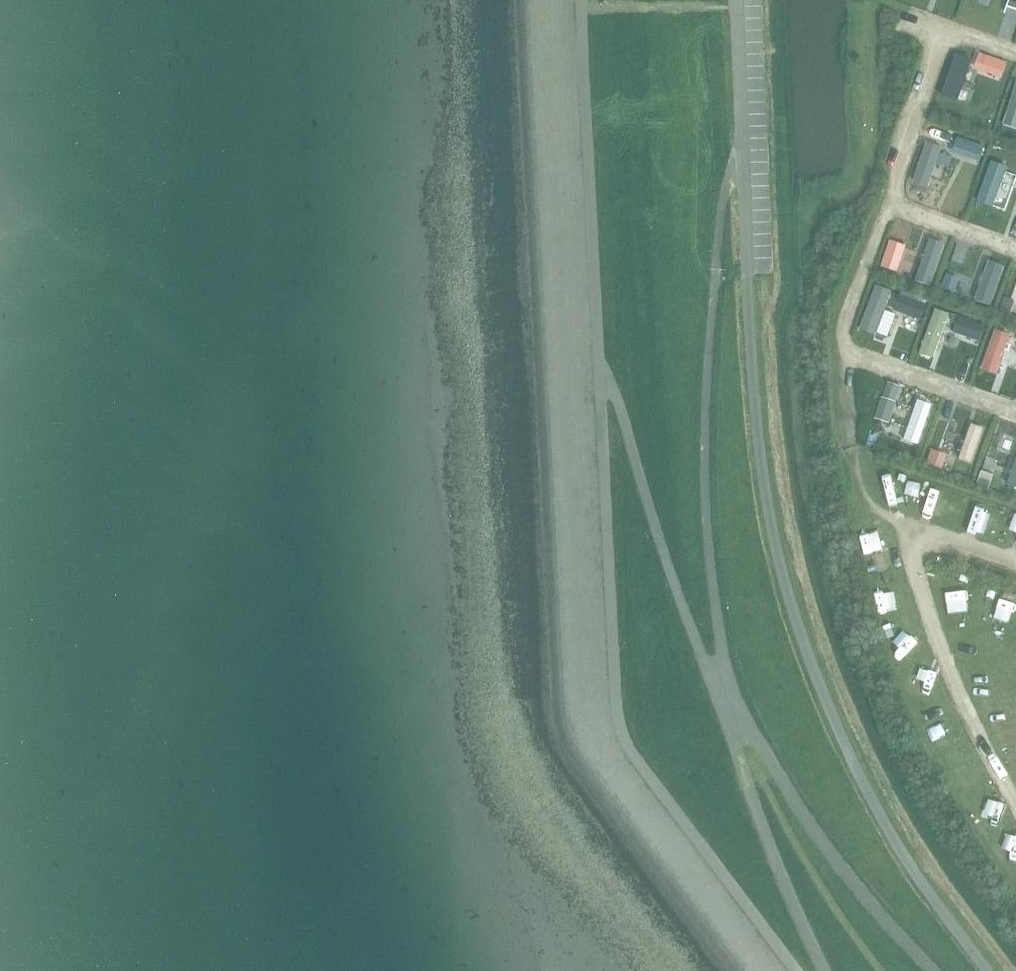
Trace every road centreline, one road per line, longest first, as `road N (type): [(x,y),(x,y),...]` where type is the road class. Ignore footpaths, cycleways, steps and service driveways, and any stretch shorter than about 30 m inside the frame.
road 1 (unclassified): [(988,970),(890,836),(835,721),(779,560),(760,448),(735,0)]

